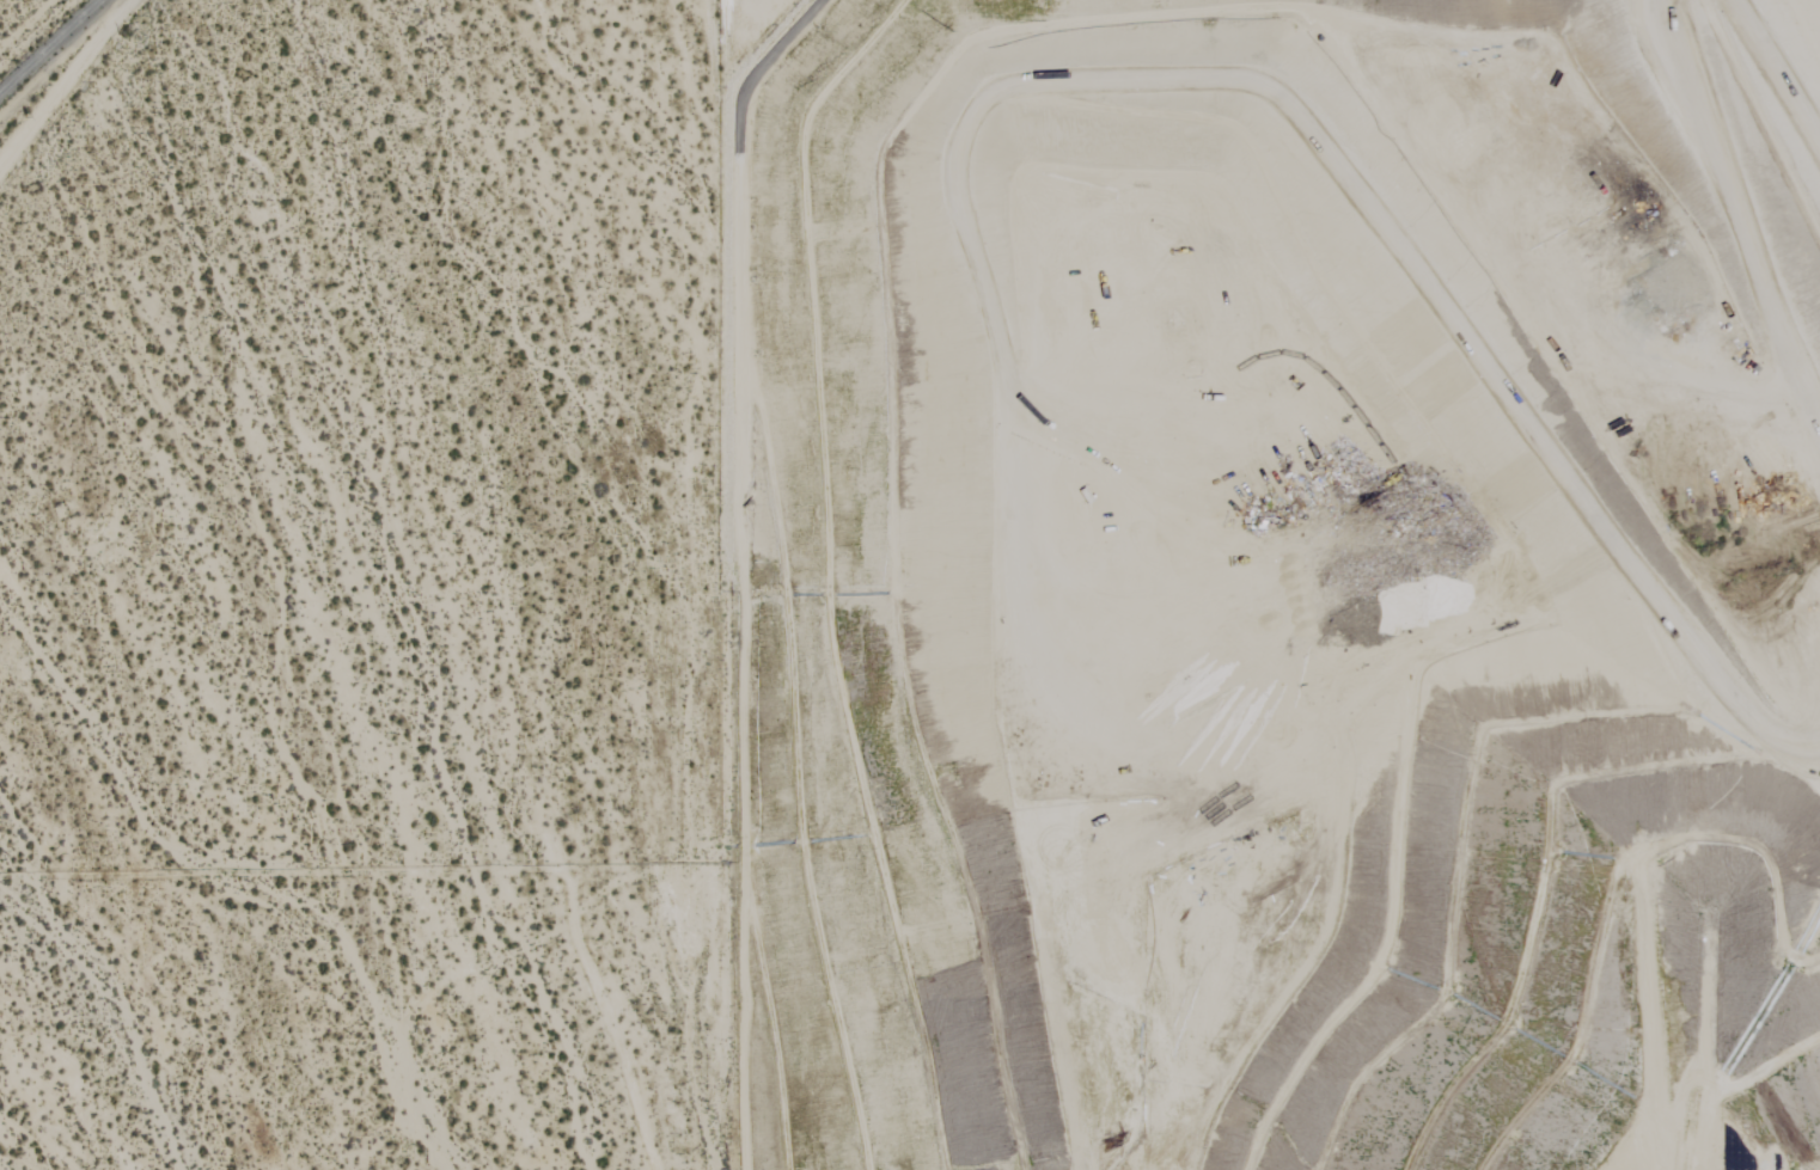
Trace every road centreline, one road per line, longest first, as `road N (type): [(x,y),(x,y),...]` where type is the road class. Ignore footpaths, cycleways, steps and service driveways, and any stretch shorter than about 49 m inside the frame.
road 1 (track): [(0,165),(131,0)]

